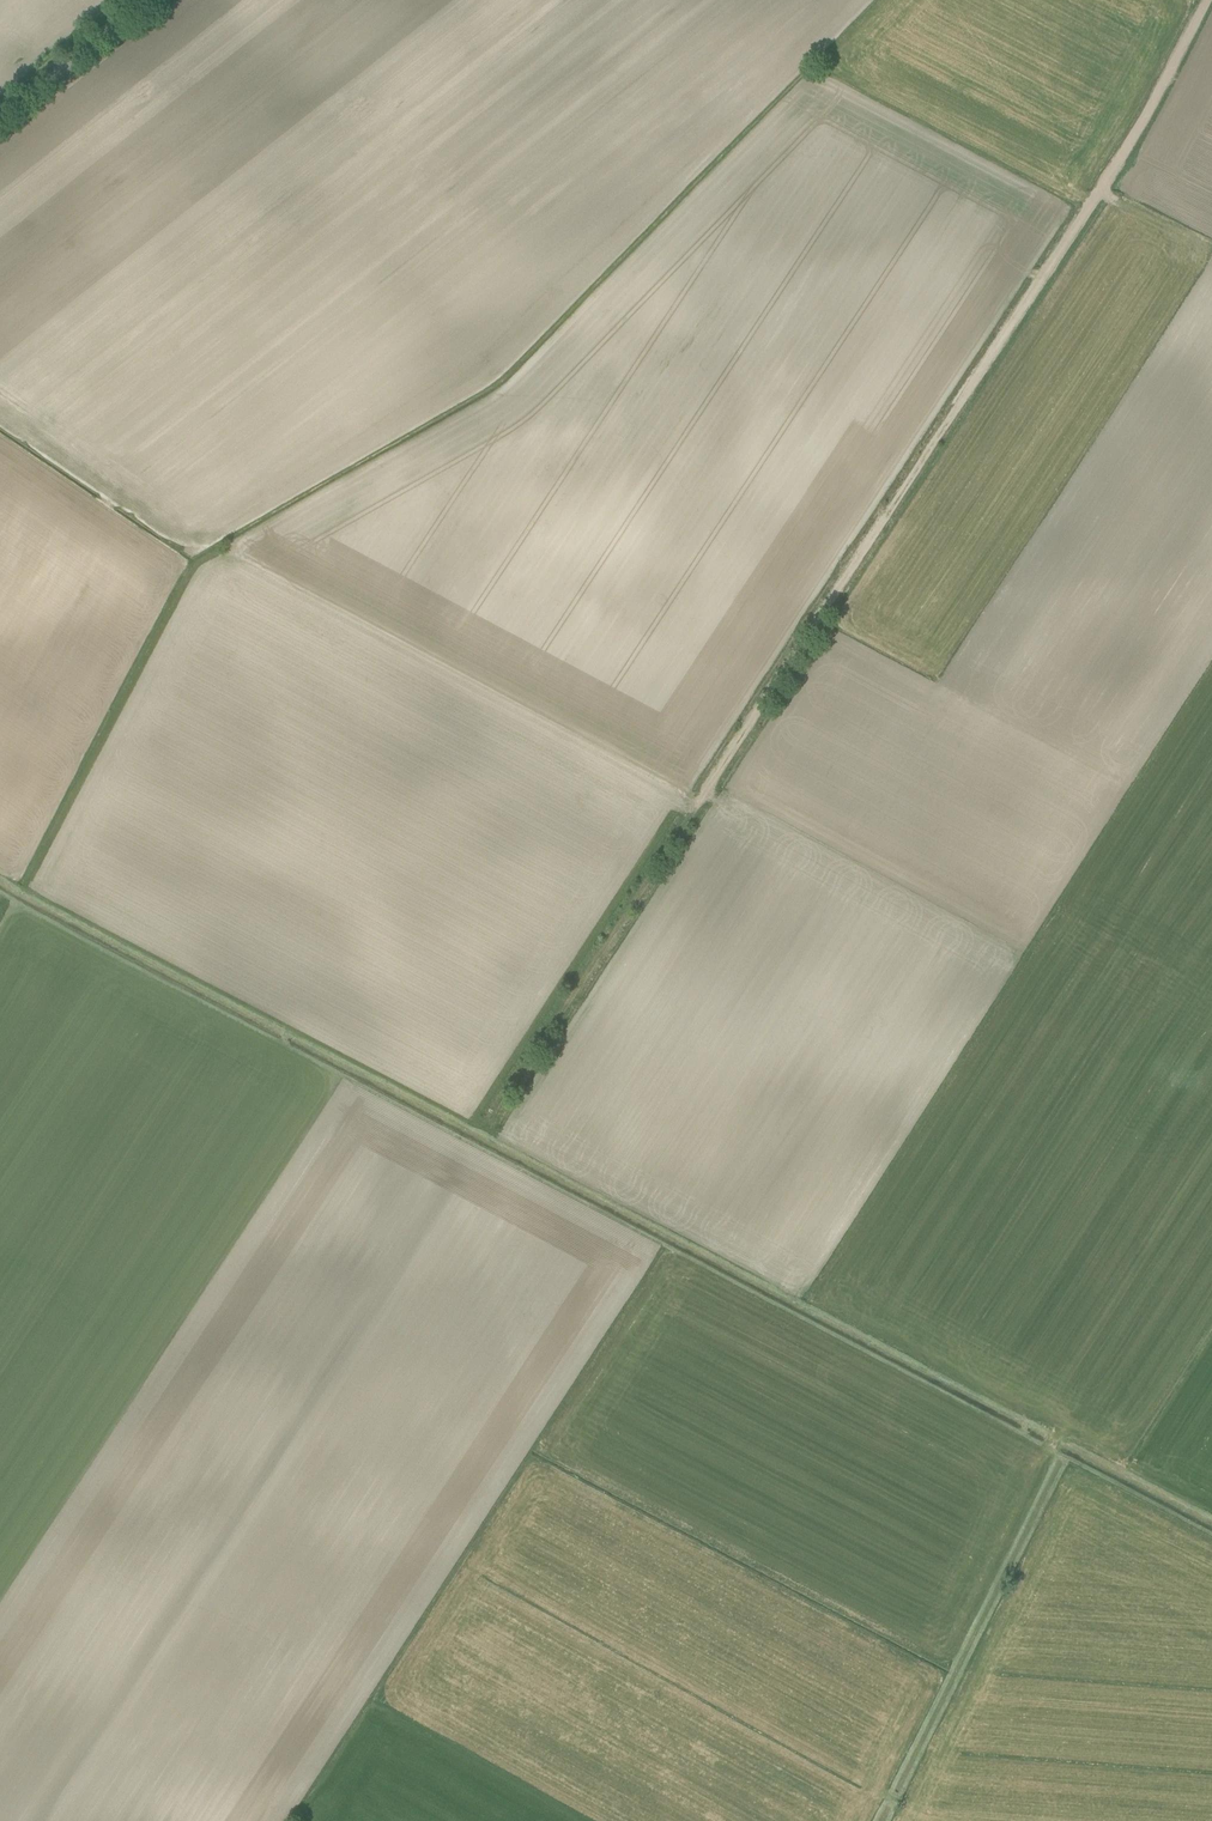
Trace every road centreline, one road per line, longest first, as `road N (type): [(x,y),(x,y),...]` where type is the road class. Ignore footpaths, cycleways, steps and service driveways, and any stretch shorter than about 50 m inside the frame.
road 1 (track): [(693,813),(1106,181),(1206,0)]
road 2 (unclassified): [(0,123),(159,0)]

